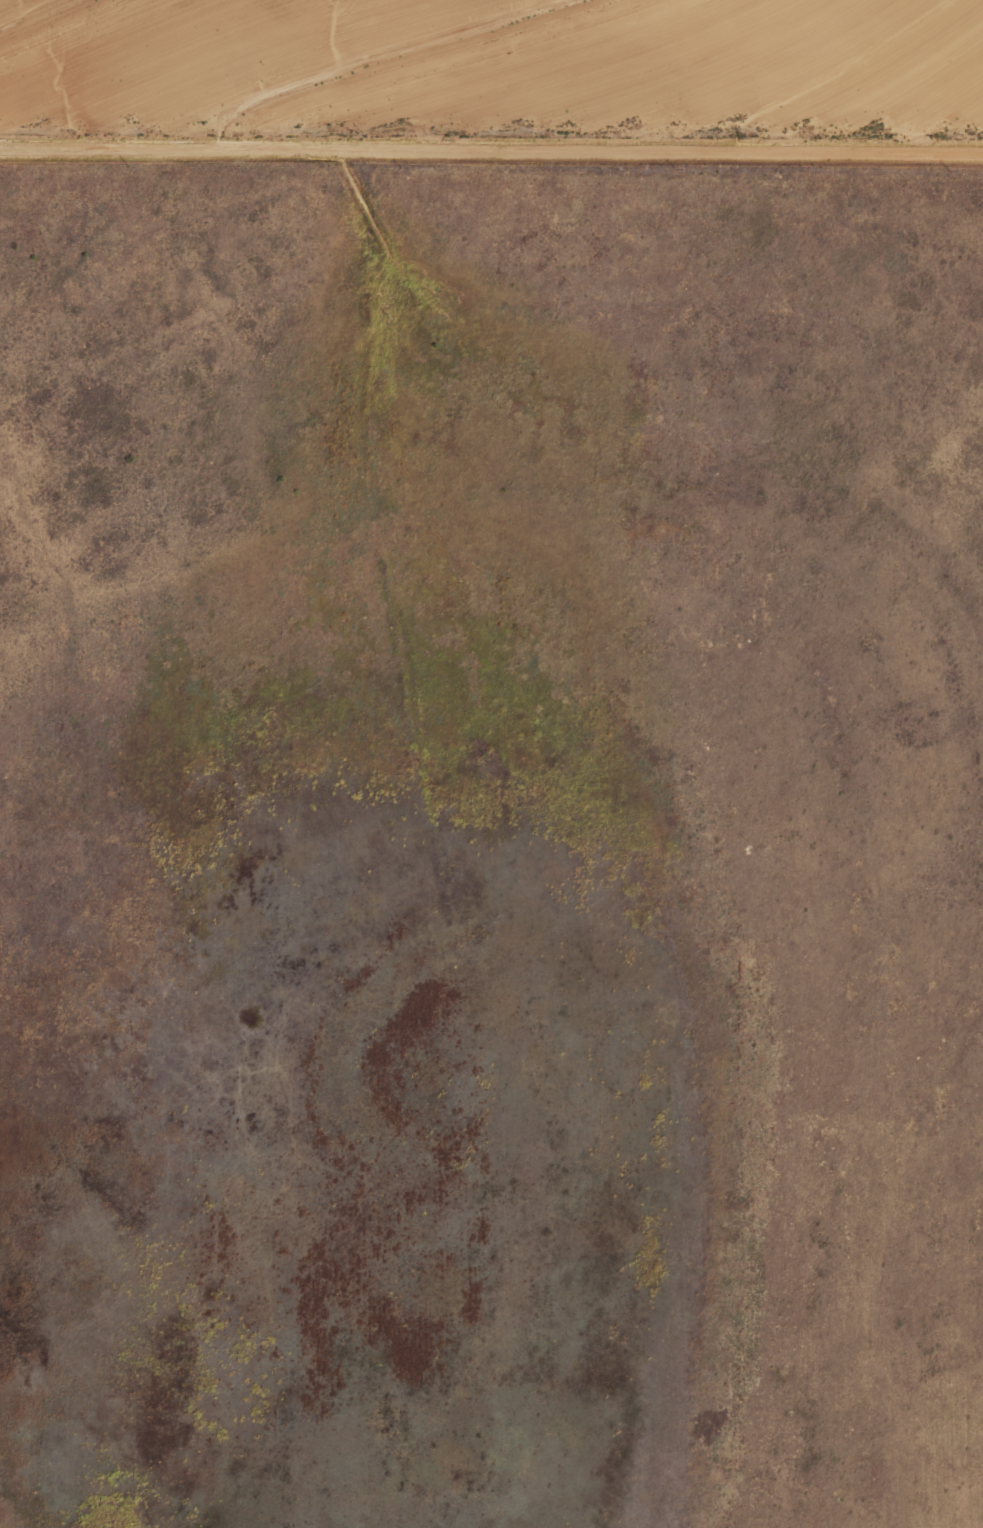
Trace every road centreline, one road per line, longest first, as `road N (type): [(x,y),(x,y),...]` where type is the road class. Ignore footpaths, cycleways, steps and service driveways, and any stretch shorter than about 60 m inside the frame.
road 1 (residential): [(982,156),(0,148)]

